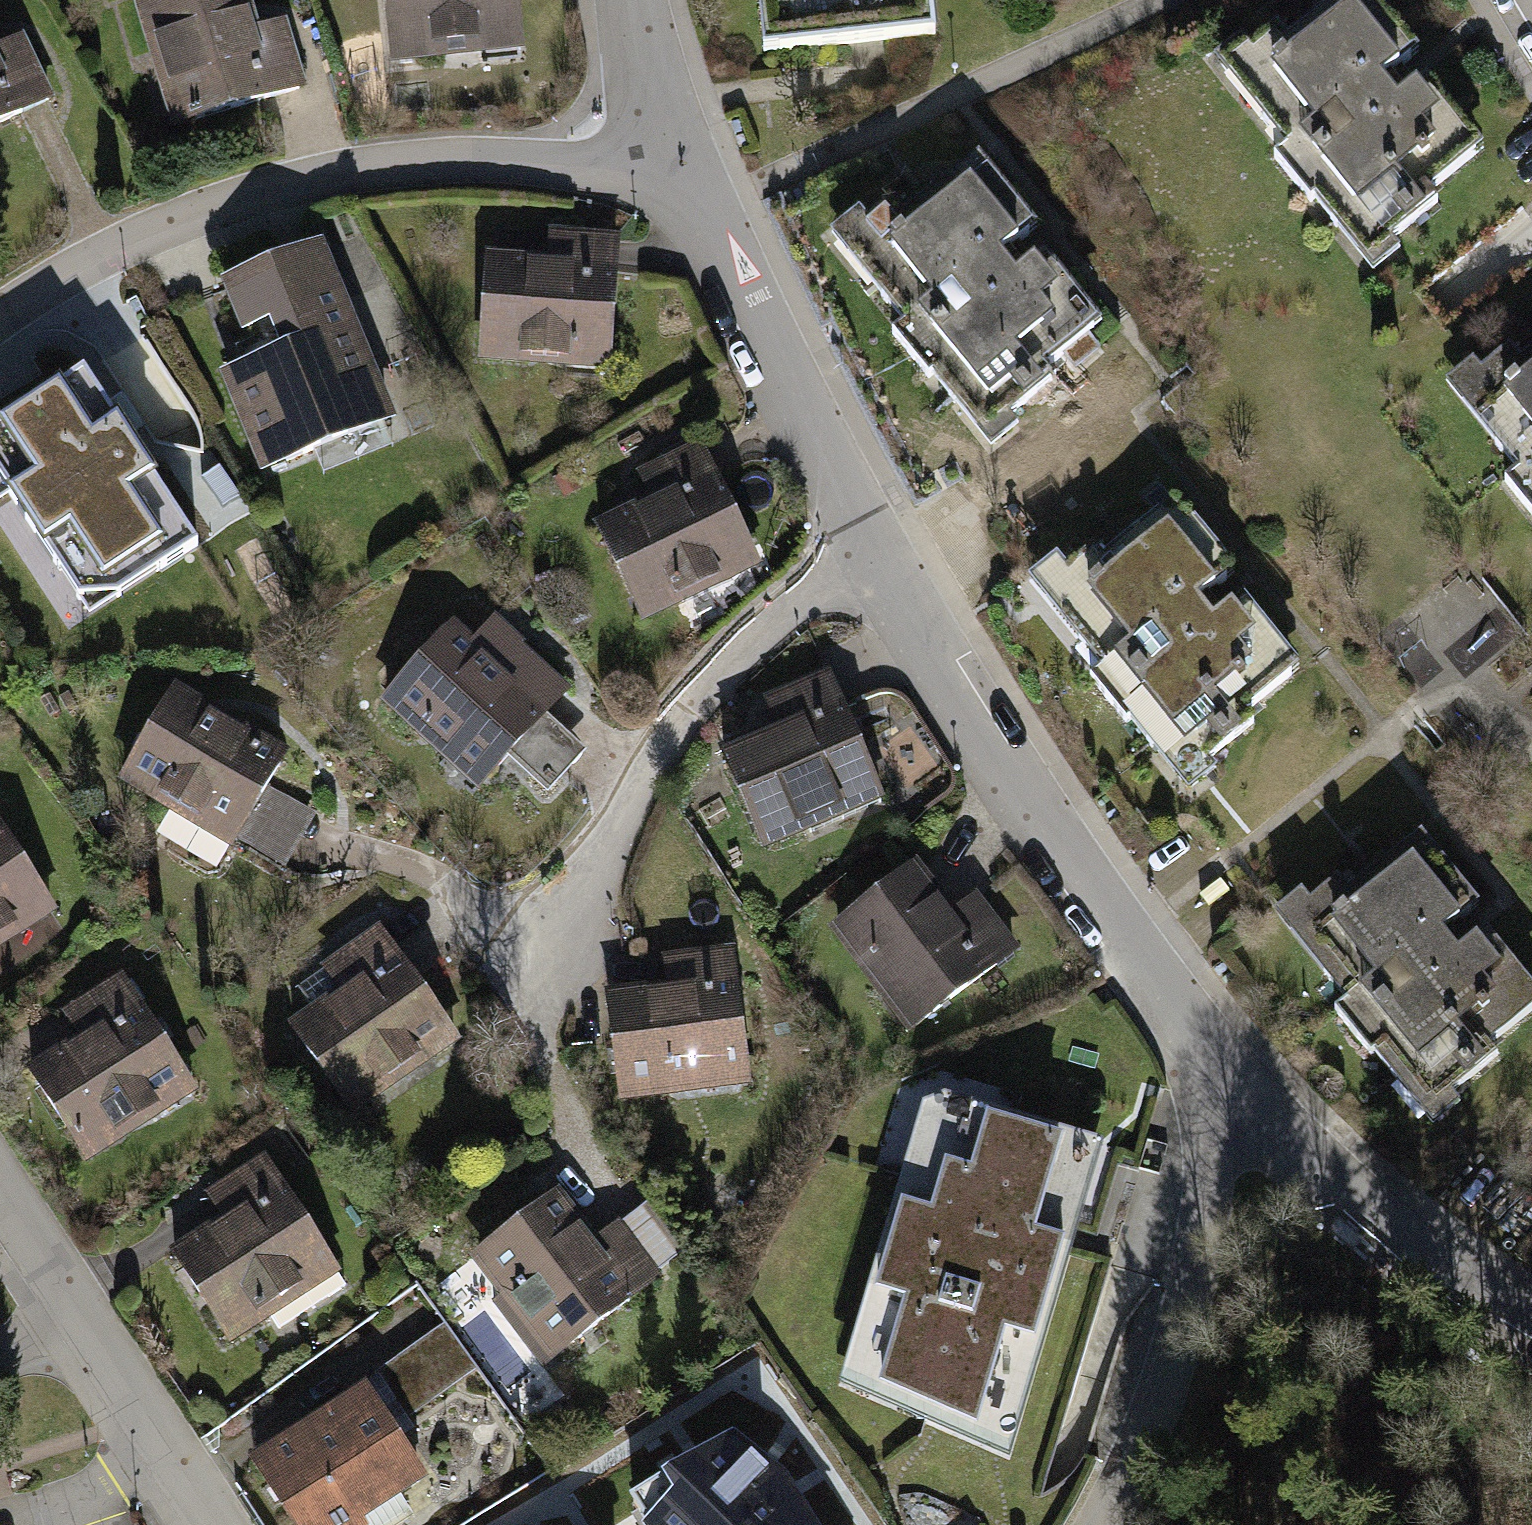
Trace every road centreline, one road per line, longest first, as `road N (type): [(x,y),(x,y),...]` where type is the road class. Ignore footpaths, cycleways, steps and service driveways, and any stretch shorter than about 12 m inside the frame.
road 1 (residential): [(0,319),(111,247),(320,175),(431,163),(619,166),(673,145)]
road 2 (residential): [(869,529),(1021,798),(1240,1098)]
road 3 (residential): [(869,529),(734,651),(590,887),(520,982)]
road 4 (residential): [(1240,1098),(1211,1145),(1189,1297),(1117,1497),(1098,1524)]
road 5 (residential): [(673,145),(869,529)]
road 6 (residential): [(211,1524),(0,1194)]
road 7 (residential): [(1240,1098),(1330,1183),(1531,1333)]
road 8 (residential): [(633,0),(673,145)]

